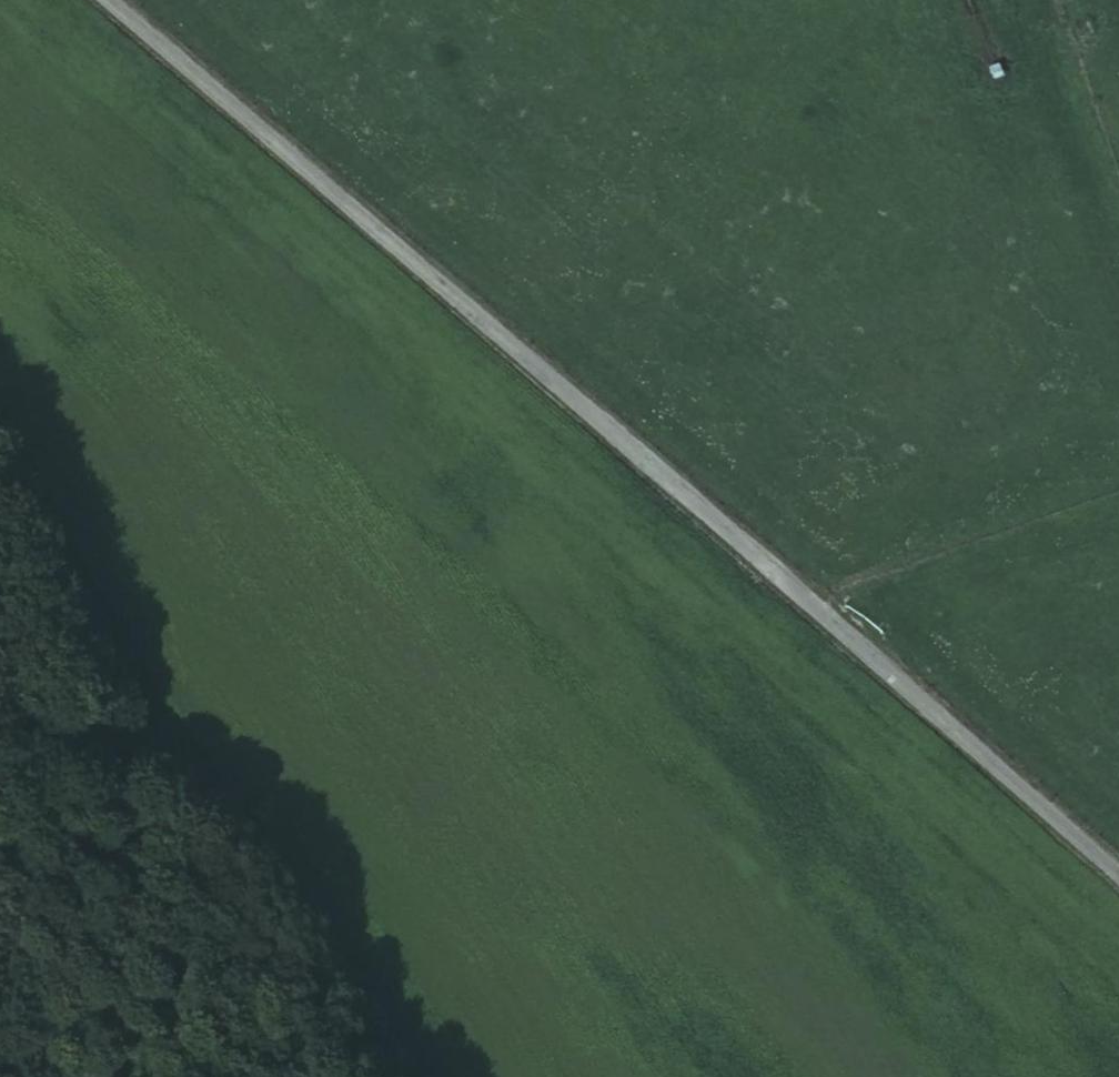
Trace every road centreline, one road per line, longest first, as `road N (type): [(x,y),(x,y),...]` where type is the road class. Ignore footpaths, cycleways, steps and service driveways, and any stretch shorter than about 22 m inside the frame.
road 1 (unclassified): [(1118,872),(110,0)]

